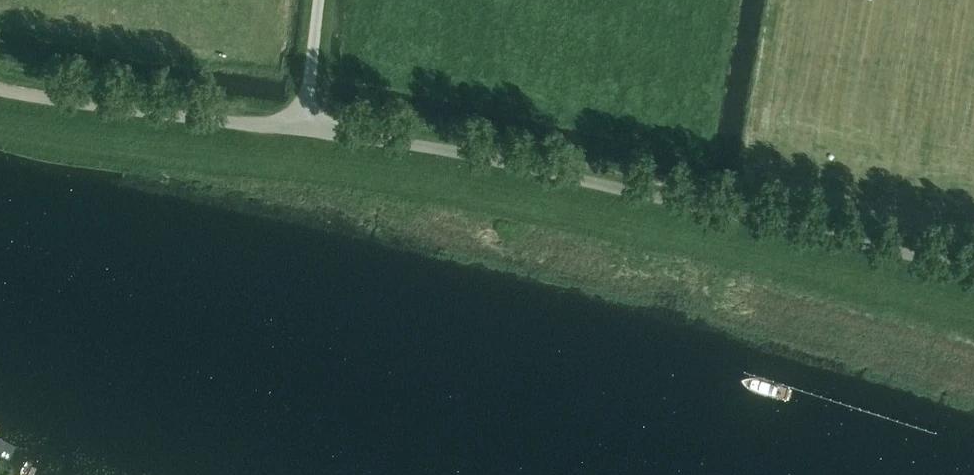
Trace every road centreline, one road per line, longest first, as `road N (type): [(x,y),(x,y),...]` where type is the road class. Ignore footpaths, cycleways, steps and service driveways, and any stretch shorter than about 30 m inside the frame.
road 1 (unclassified): [(0,90),(457,152),(973,272)]

